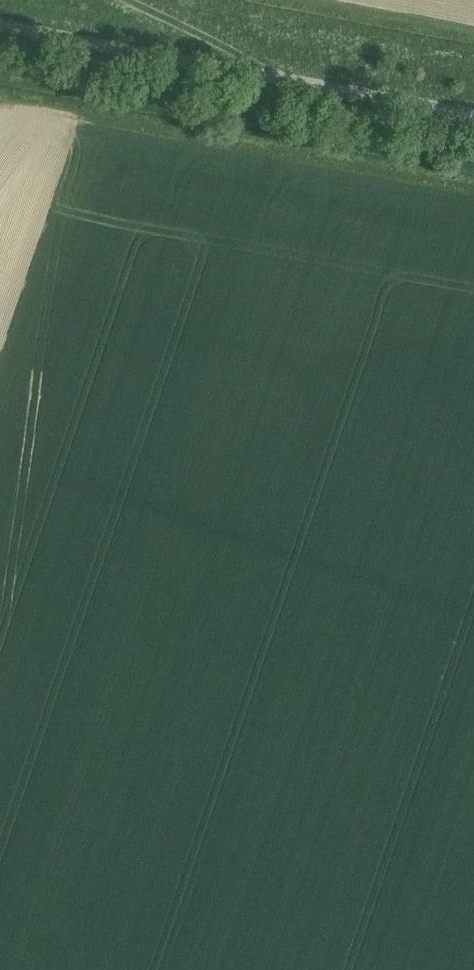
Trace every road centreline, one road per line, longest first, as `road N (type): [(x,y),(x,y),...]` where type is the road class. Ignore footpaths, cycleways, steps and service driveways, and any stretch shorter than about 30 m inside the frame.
road 1 (unclassified): [(473,115),(0,25)]

